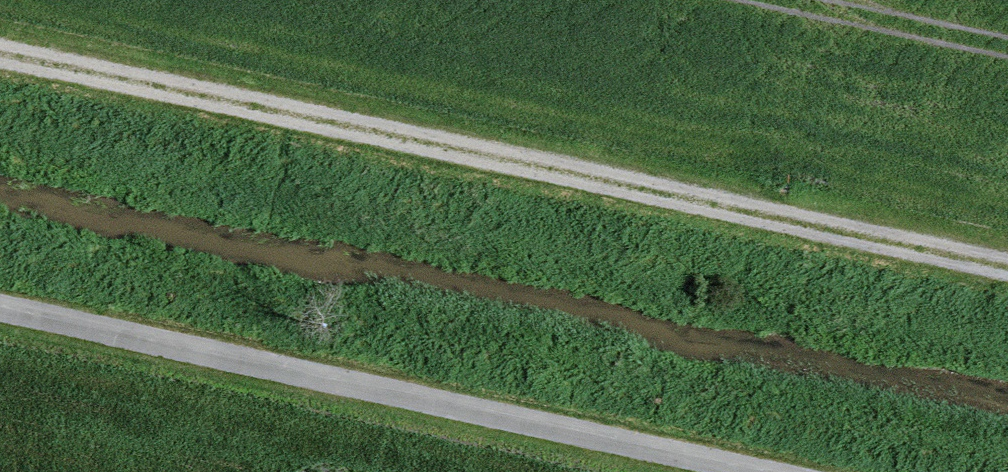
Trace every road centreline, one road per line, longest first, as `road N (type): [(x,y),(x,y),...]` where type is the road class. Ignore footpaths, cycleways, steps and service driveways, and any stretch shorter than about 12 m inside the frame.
road 1 (track): [(1007,272),(0,55)]
road 2 (track): [(794,471),(0,303)]

